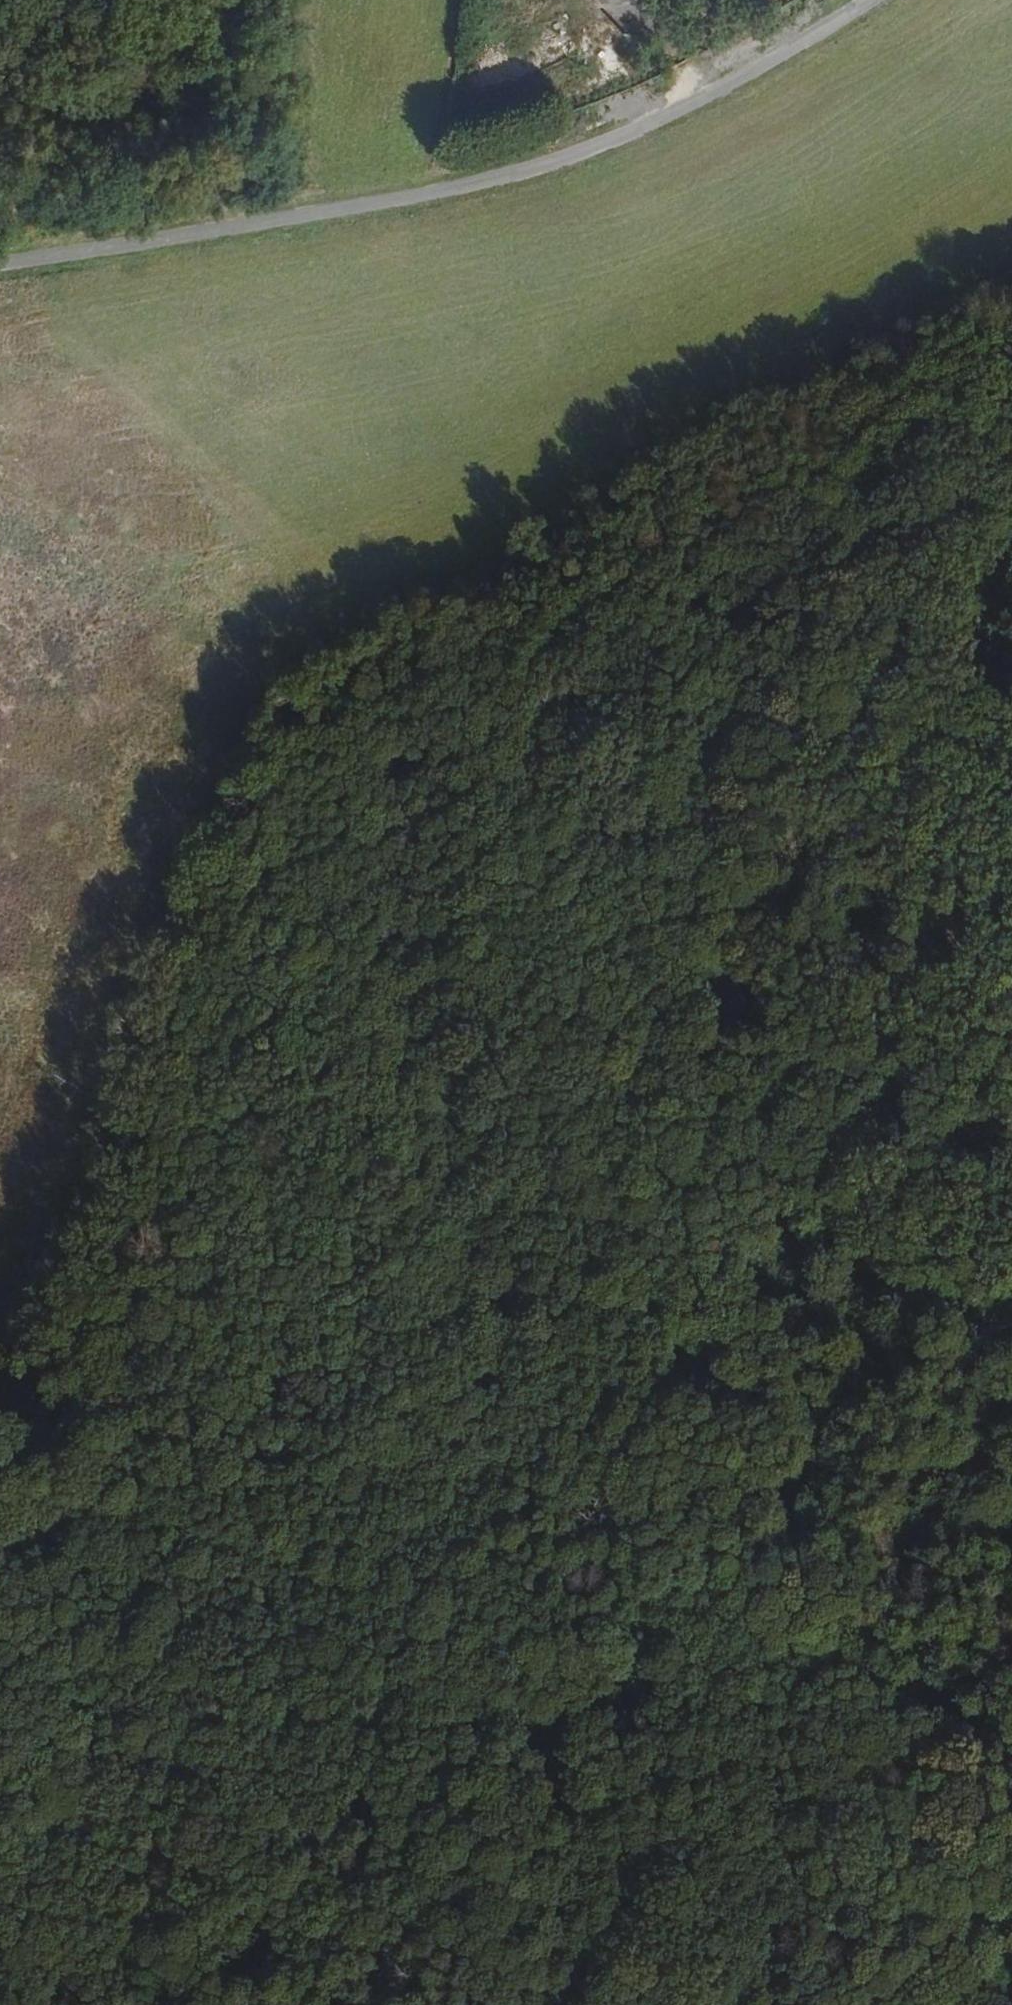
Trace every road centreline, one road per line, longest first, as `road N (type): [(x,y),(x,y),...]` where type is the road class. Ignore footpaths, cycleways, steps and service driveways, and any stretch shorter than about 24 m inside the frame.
road 1 (tertiary): [(871,0),(672,119),(568,159),(447,192),(0,264)]

